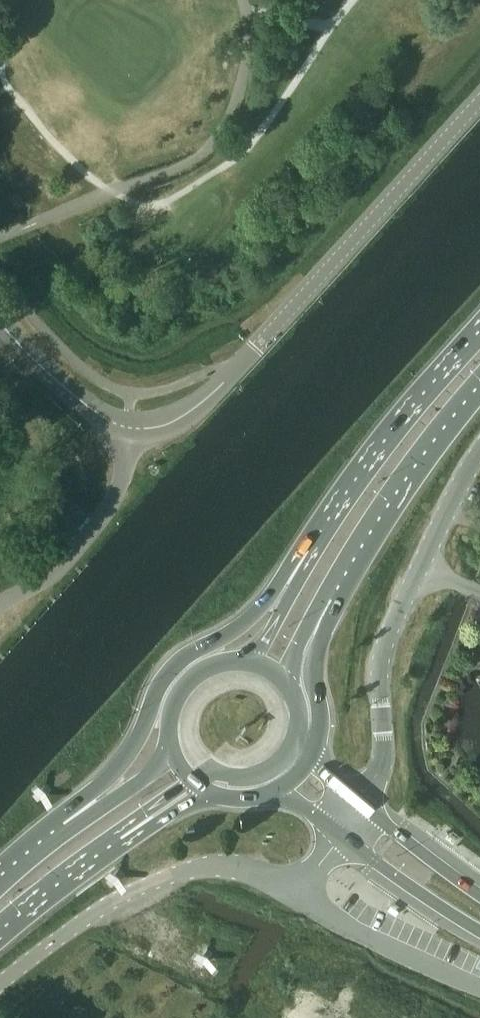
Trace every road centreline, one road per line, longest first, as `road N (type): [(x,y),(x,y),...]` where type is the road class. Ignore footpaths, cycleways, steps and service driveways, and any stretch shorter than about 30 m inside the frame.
road 1 (tertiary): [(130,428),(182,417),(245,360),(479,102)]
road 2 (primary): [(310,549),(249,619),(173,665),(128,755),(62,828)]
road 3 (unclassified): [(361,801),(384,755),(379,683),(385,642),(479,449)]
road 4 (unclassified): [(0,987),(102,907),(157,879),(218,864),(299,888)]
road 5 (primary): [(479,331),(401,419),(310,549)]
road 6 (primary): [(332,599),(441,432),(479,388)]
road 7 (unclassified): [(0,603),(55,573),(110,507),(130,428)]
road 8 (unclassified): [(479,987),(358,932),(299,888)]
road 9 (tertiary): [(130,428),(81,401),(0,323)]
road 10 (primary): [(341,838),(479,931)]
road 11 (primary): [(311,760),(321,722),(314,662),(332,599)]
road 12 (primary): [(0,932),(128,833)]
road 13 (primary): [(479,893),(361,801)]
road 14 (primary): [(173,749),(62,828)]
road 15 (primary): [(246,661),(207,669),(187,686),(174,709),(173,749)]
road 16 (primary): [(310,549),(268,636),(246,661)]
road 17 (primary): [(194,780),(211,770),(267,771),(297,735)]

